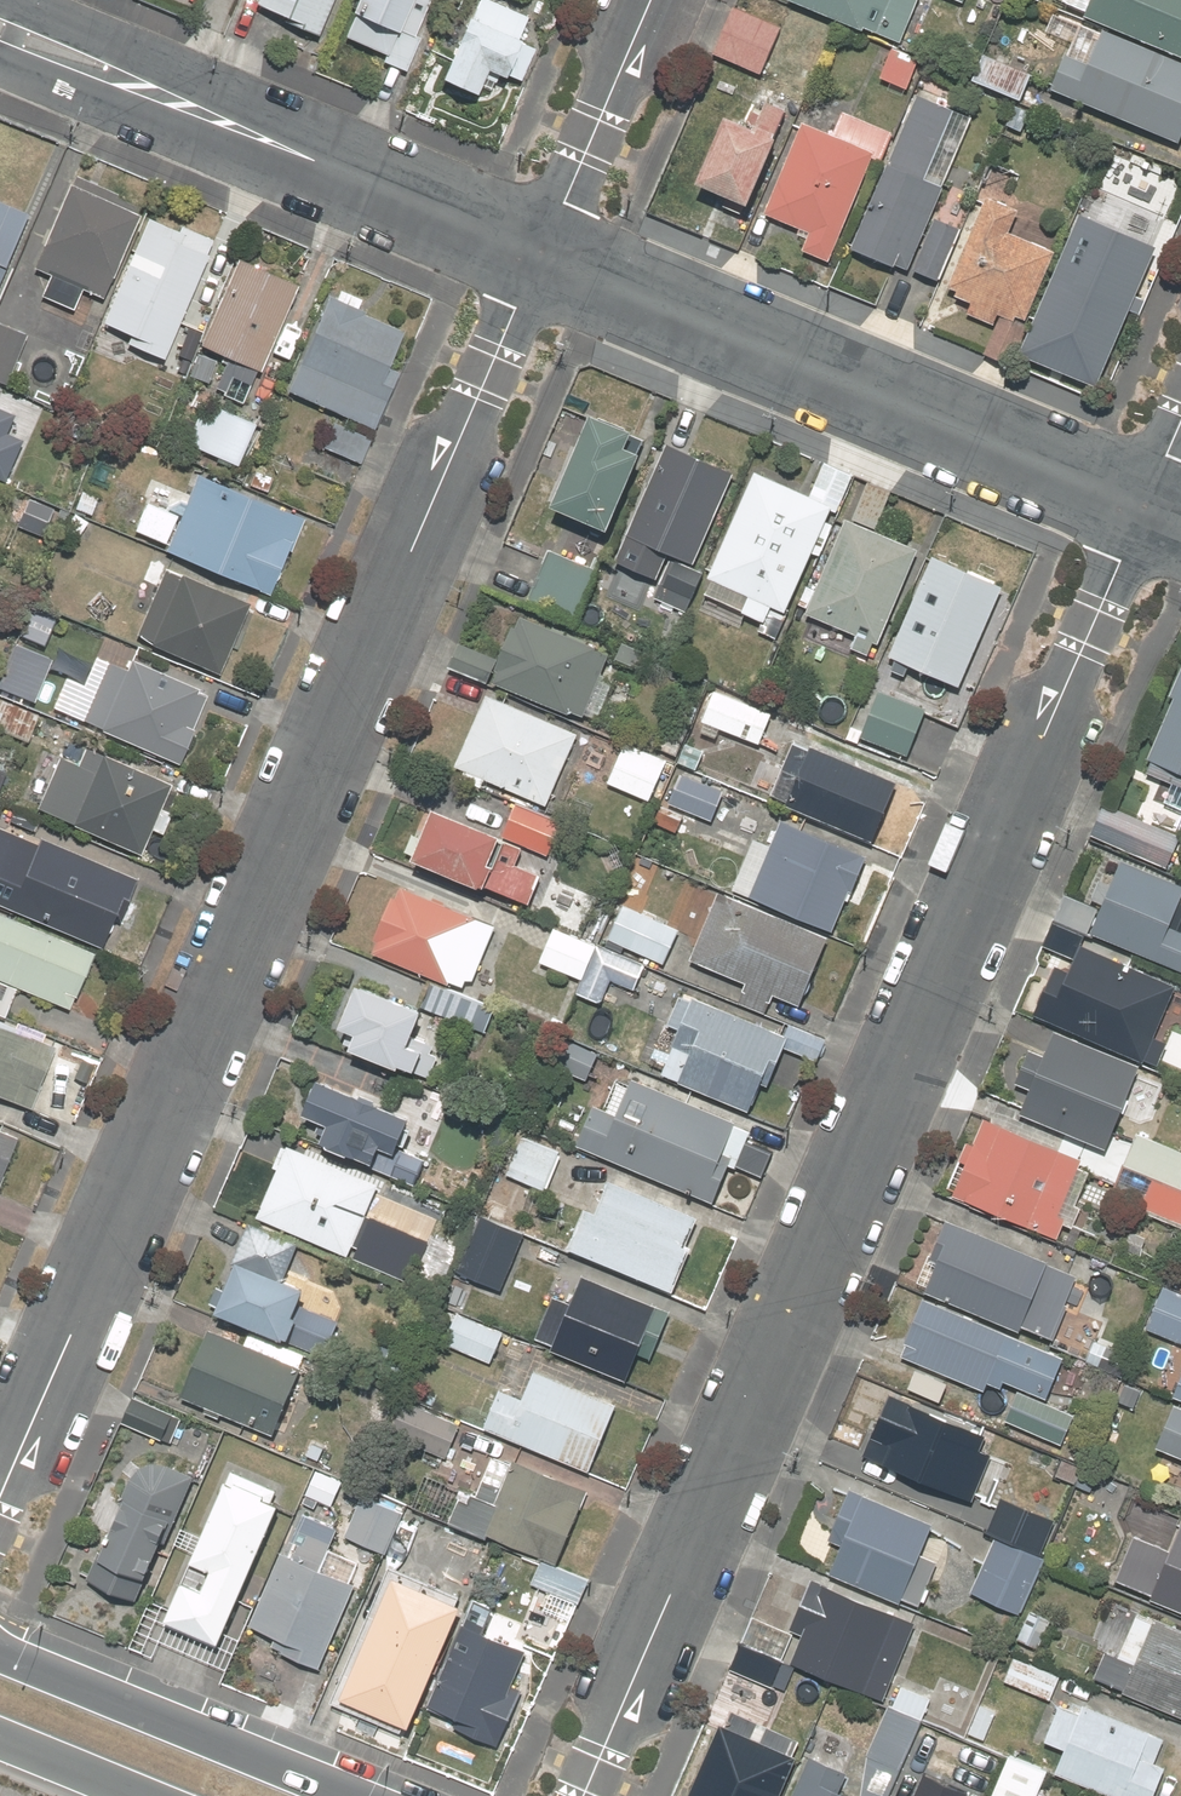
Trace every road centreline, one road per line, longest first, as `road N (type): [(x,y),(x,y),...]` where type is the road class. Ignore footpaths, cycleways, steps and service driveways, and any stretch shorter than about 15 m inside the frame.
road 1 (residential): [(1144,506),(583,1795)]
road 2 (residential): [(0,1493),(537,253)]
road 3 (residential): [(537,253),(1144,506)]
road 4 (residential): [(0,25),(537,253)]
road 5 (primary): [(0,1652),(356,1795)]
road 6 (residential): [(537,253),(646,0)]
road 7 (primary): [(147,1795),(0,1737)]

